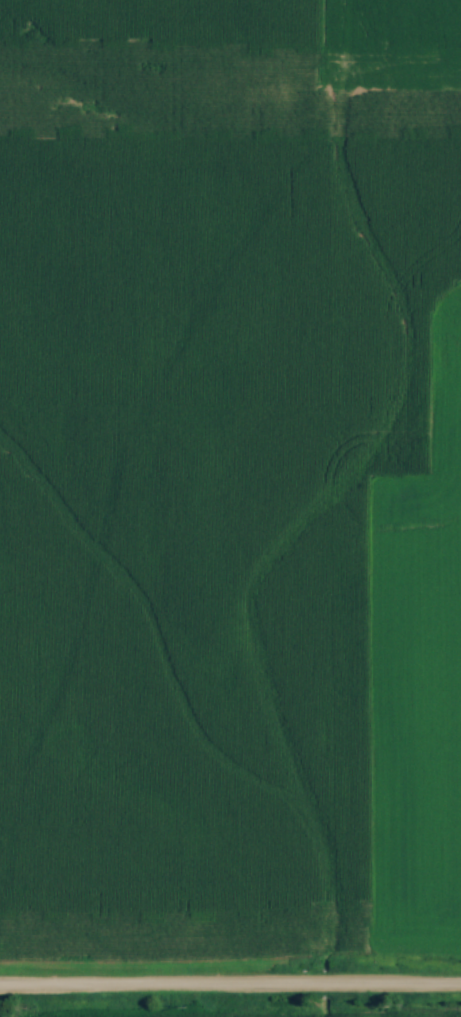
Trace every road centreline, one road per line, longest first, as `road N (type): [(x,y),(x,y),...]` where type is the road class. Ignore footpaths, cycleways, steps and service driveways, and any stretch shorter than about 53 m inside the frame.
road 1 (residential): [(460,993),(0,993)]

